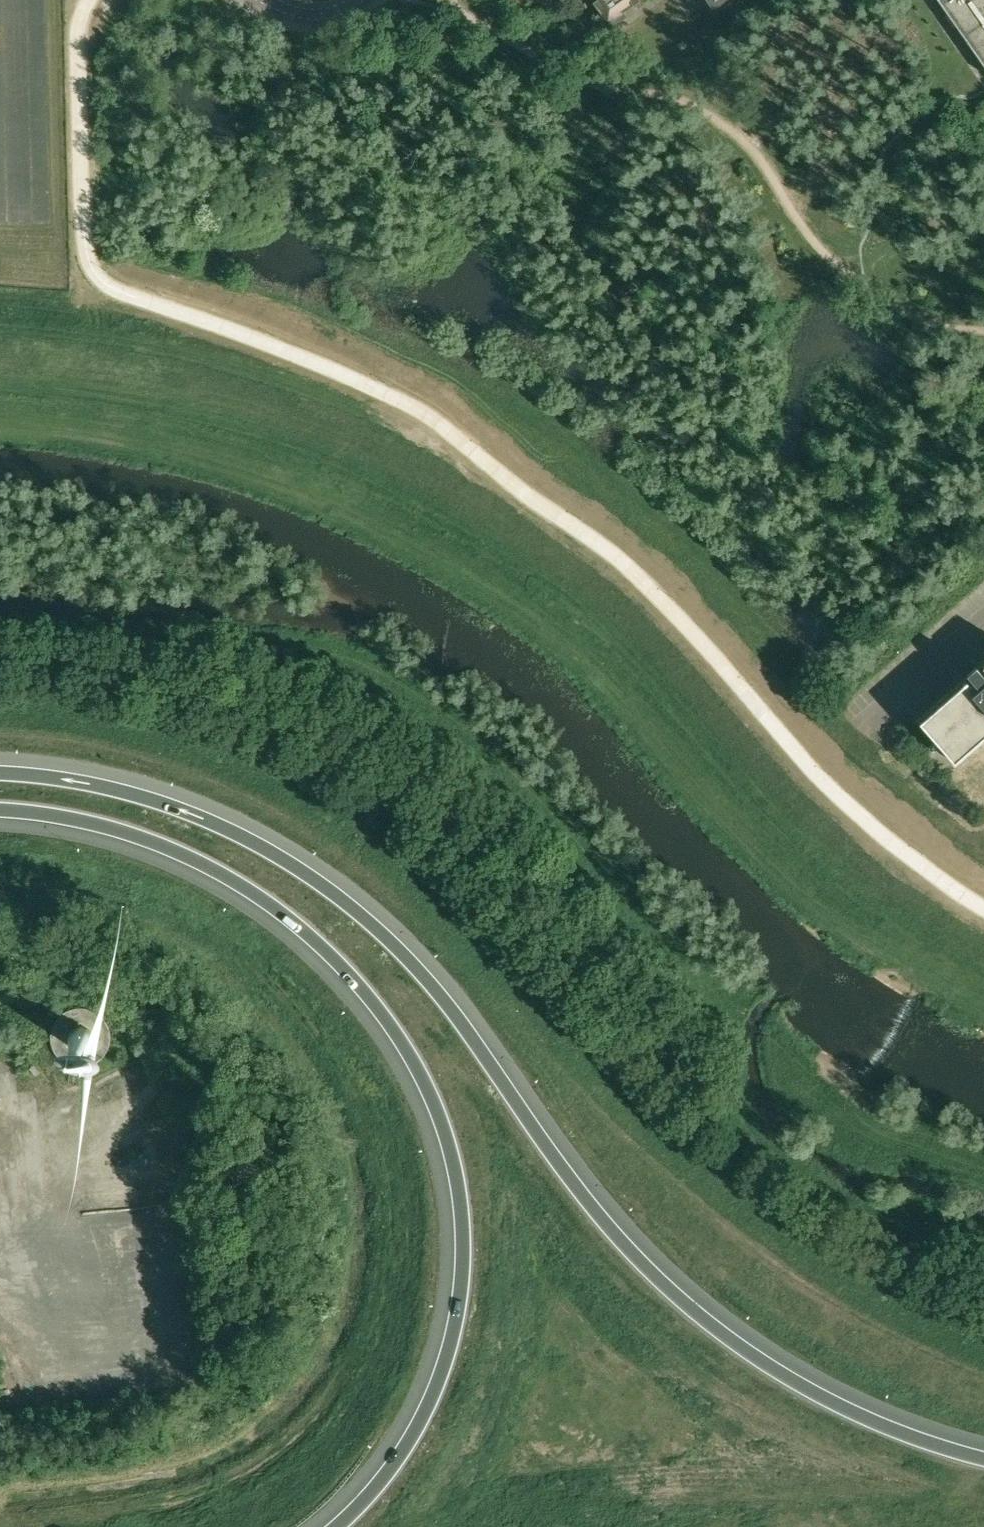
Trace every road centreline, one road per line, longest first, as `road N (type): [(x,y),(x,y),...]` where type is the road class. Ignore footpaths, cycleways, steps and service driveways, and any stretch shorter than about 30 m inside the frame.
road 1 (motorway): [(983,1456),(809,1387),(678,1292),(586,1194),(437,988),(323,882),(240,831),(169,801),(102,782),(0,769)]
road 2 (motorway): [(0,810),(92,823),(163,846),(281,913),(358,986),(435,1106),(461,1221),(447,1354),(395,1462),(333,1526)]

